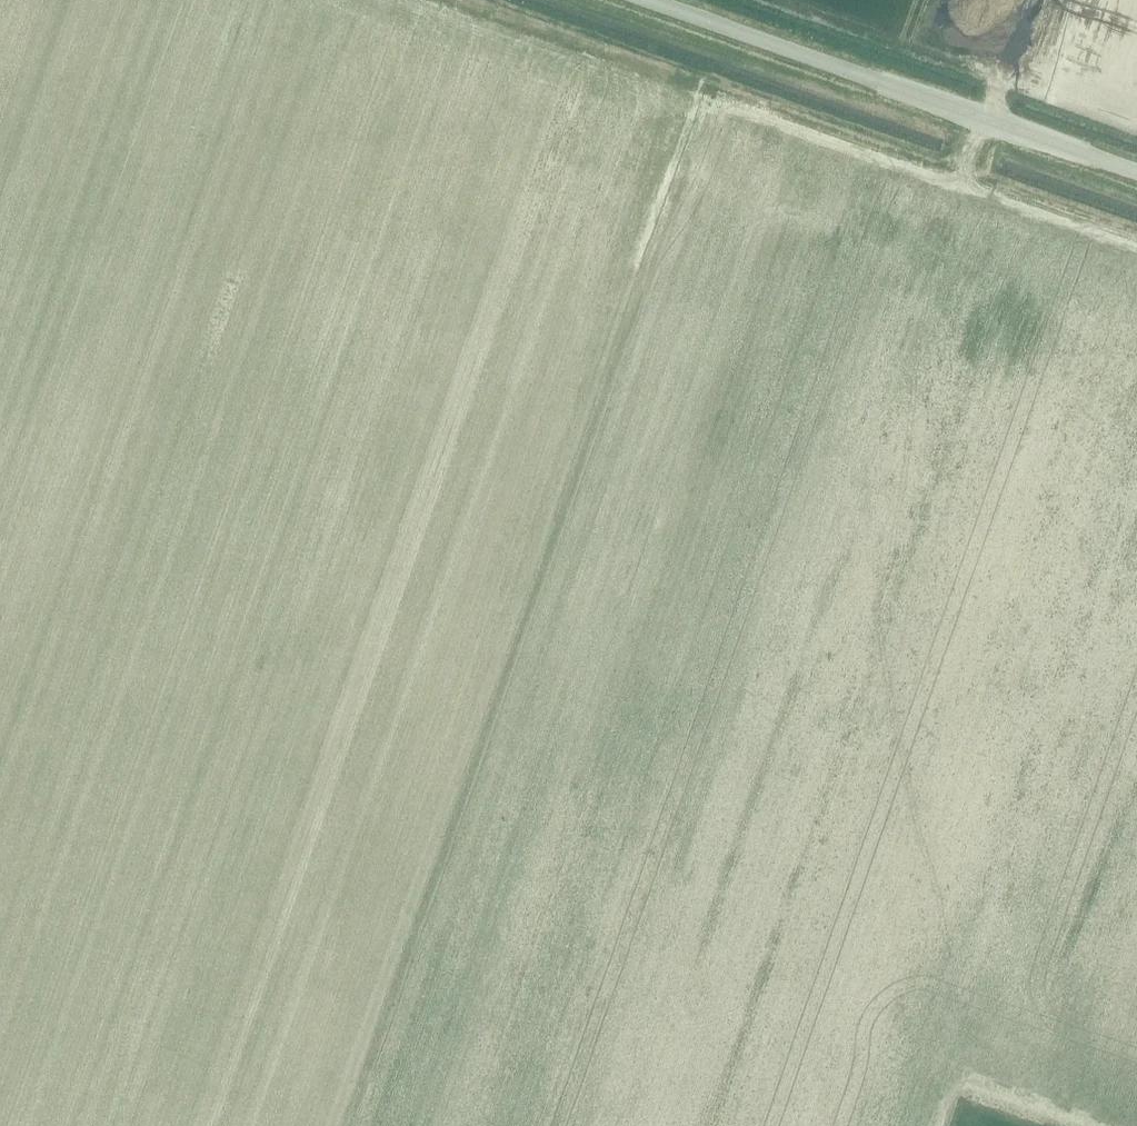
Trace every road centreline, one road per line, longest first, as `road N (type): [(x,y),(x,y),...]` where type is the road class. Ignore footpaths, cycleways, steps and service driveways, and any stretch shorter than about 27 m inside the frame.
road 1 (unclassified): [(1136,173),(646,0)]
road 2 (track): [(1007,68),(959,192)]

